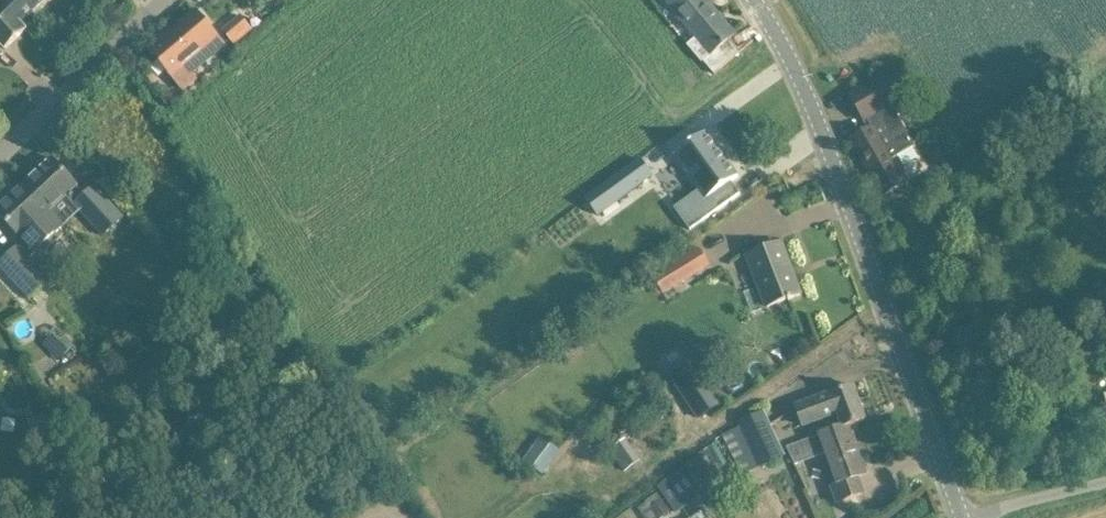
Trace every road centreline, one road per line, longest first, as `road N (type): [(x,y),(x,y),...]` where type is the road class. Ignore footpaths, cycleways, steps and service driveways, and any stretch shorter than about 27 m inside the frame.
road 1 (unclassified): [(963,517),(797,74),(750,0)]
road 2 (unclassified): [(0,168),(181,0)]
road 3 (unclassified): [(988,517),(1105,489)]

